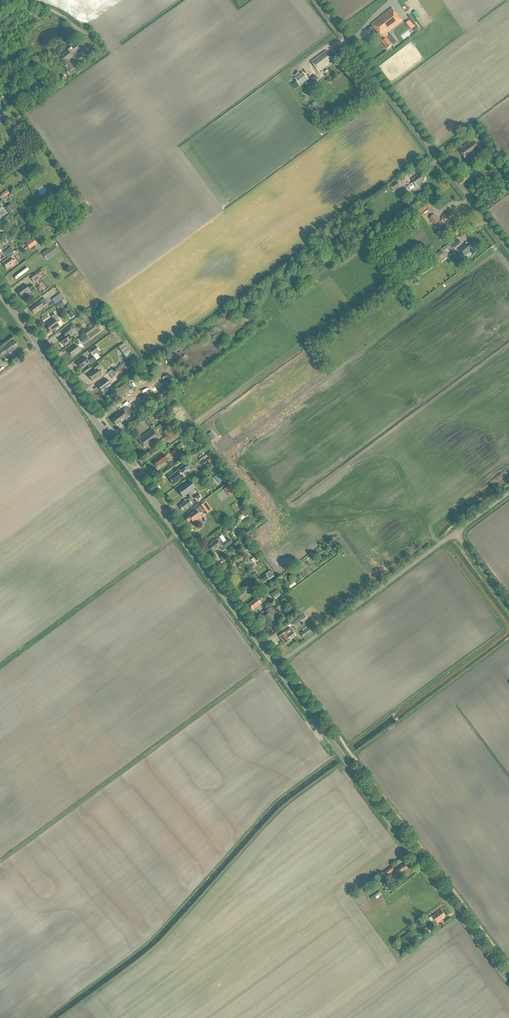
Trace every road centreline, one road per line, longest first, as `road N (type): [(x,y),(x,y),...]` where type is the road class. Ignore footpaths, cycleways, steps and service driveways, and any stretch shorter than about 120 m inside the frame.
road 1 (tertiary): [(277,662),(0,292)]
road 2 (tertiary): [(508,980),(277,662)]
road 3 (unclassified): [(508,248),(321,0)]
road 4 (unclassified): [(455,533),(277,662)]

